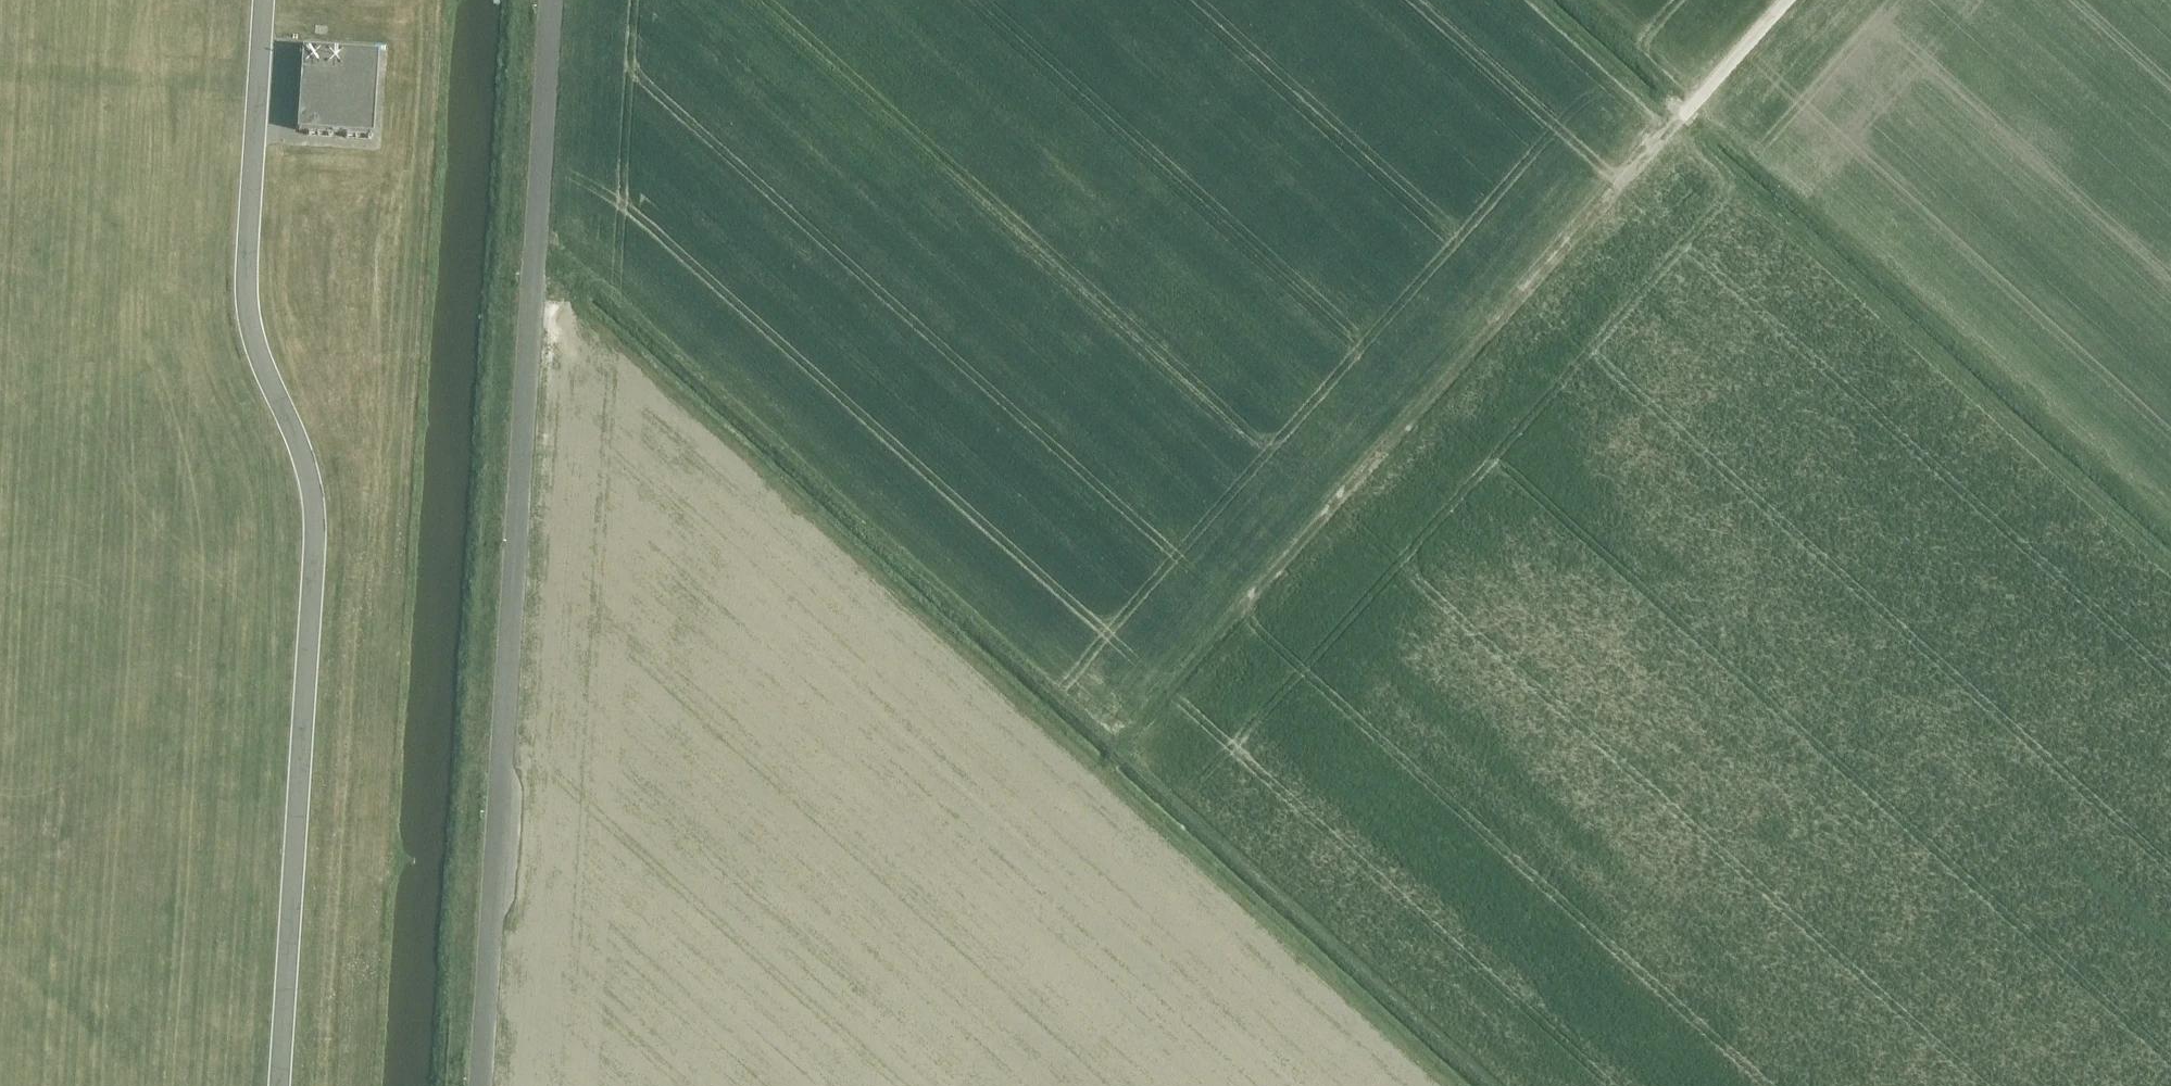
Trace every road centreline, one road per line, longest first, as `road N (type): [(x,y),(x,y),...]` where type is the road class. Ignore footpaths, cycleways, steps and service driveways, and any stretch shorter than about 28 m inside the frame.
road 1 (track): [(1694,110),(1792,0)]

